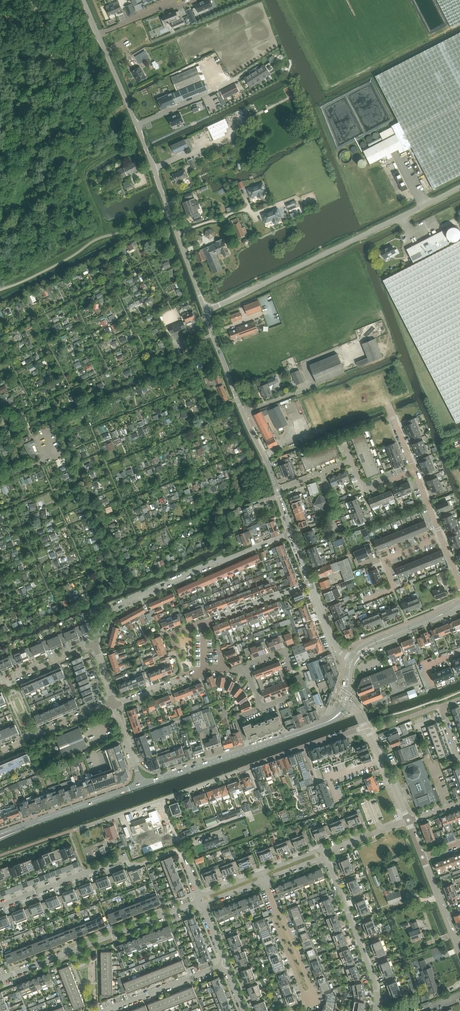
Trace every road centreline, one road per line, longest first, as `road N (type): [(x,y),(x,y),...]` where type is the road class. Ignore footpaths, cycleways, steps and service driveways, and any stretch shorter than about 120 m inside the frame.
road 1 (residential): [(82,827),(366,727)]
road 2 (unclassified): [(206,310),(97,34)]
road 3 (unclassified): [(459,186),(206,310)]
road 4 (residential): [(96,642),(117,606),(290,535)]
road 5 (tertiary): [(142,784),(328,721),(346,703)]
road 6 (residential): [(0,978),(200,900)]
road 7 (residential): [(276,910),(312,1002),(275,915)]
road 8 (residential): [(375,1010),(374,977),(324,851)]
road 9 (tertiary): [(12,830),(142,784)]
road 10 (residential): [(0,906),(125,858)]
road 11 (residential): [(105,1010),(225,964)]
road 12 (residential): [(0,750),(115,703)]
road 13 (tertiary): [(352,660),(367,645),(459,606)]
road 14 (residential): [(364,601),(392,589),(387,560),(441,538)]

